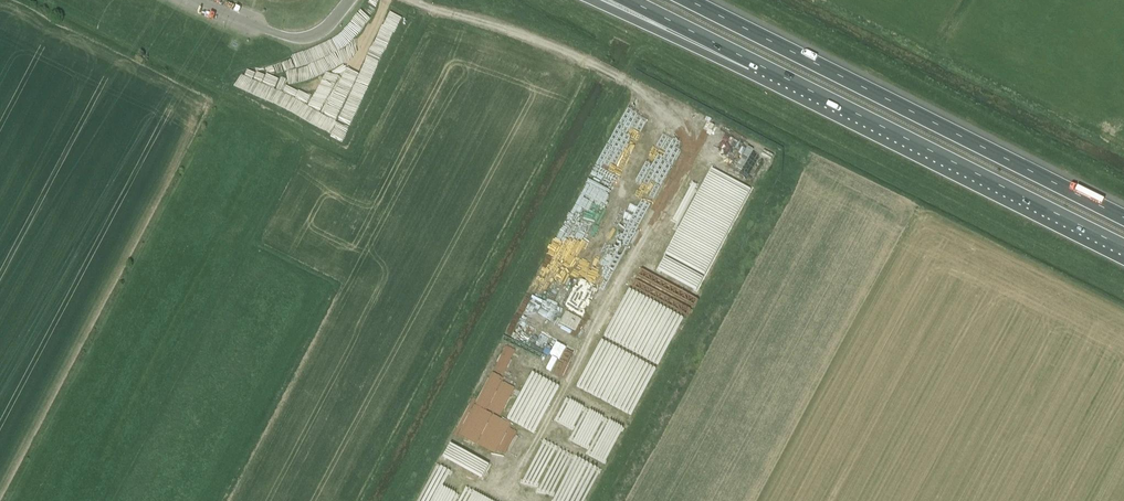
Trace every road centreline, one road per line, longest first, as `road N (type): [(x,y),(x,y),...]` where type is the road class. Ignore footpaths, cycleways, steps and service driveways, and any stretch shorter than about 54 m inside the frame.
road 1 (motorway): [(56,500),(168,367),(264,289),(389,222),(566,171),(745,162),(878,184),(990,222),(1123,283)]
road 2 (motorway): [(385,0),(303,72),(256,130),(18,500)]
road 3 (motorway): [(125,500),(315,313),(372,234),(419,131),(441,0)]
road 4 (motorway): [(103,0),(121,118),(111,249),(82,356),(5,500)]
road 5 (motorway): [(1123,218),(688,0)]
road 6 (motorway): [(757,64),(1123,248)]
road 7 (motorway): [(592,0),(691,47),(757,64)]
road 8 (motorway): [(628,0),(757,64)]

